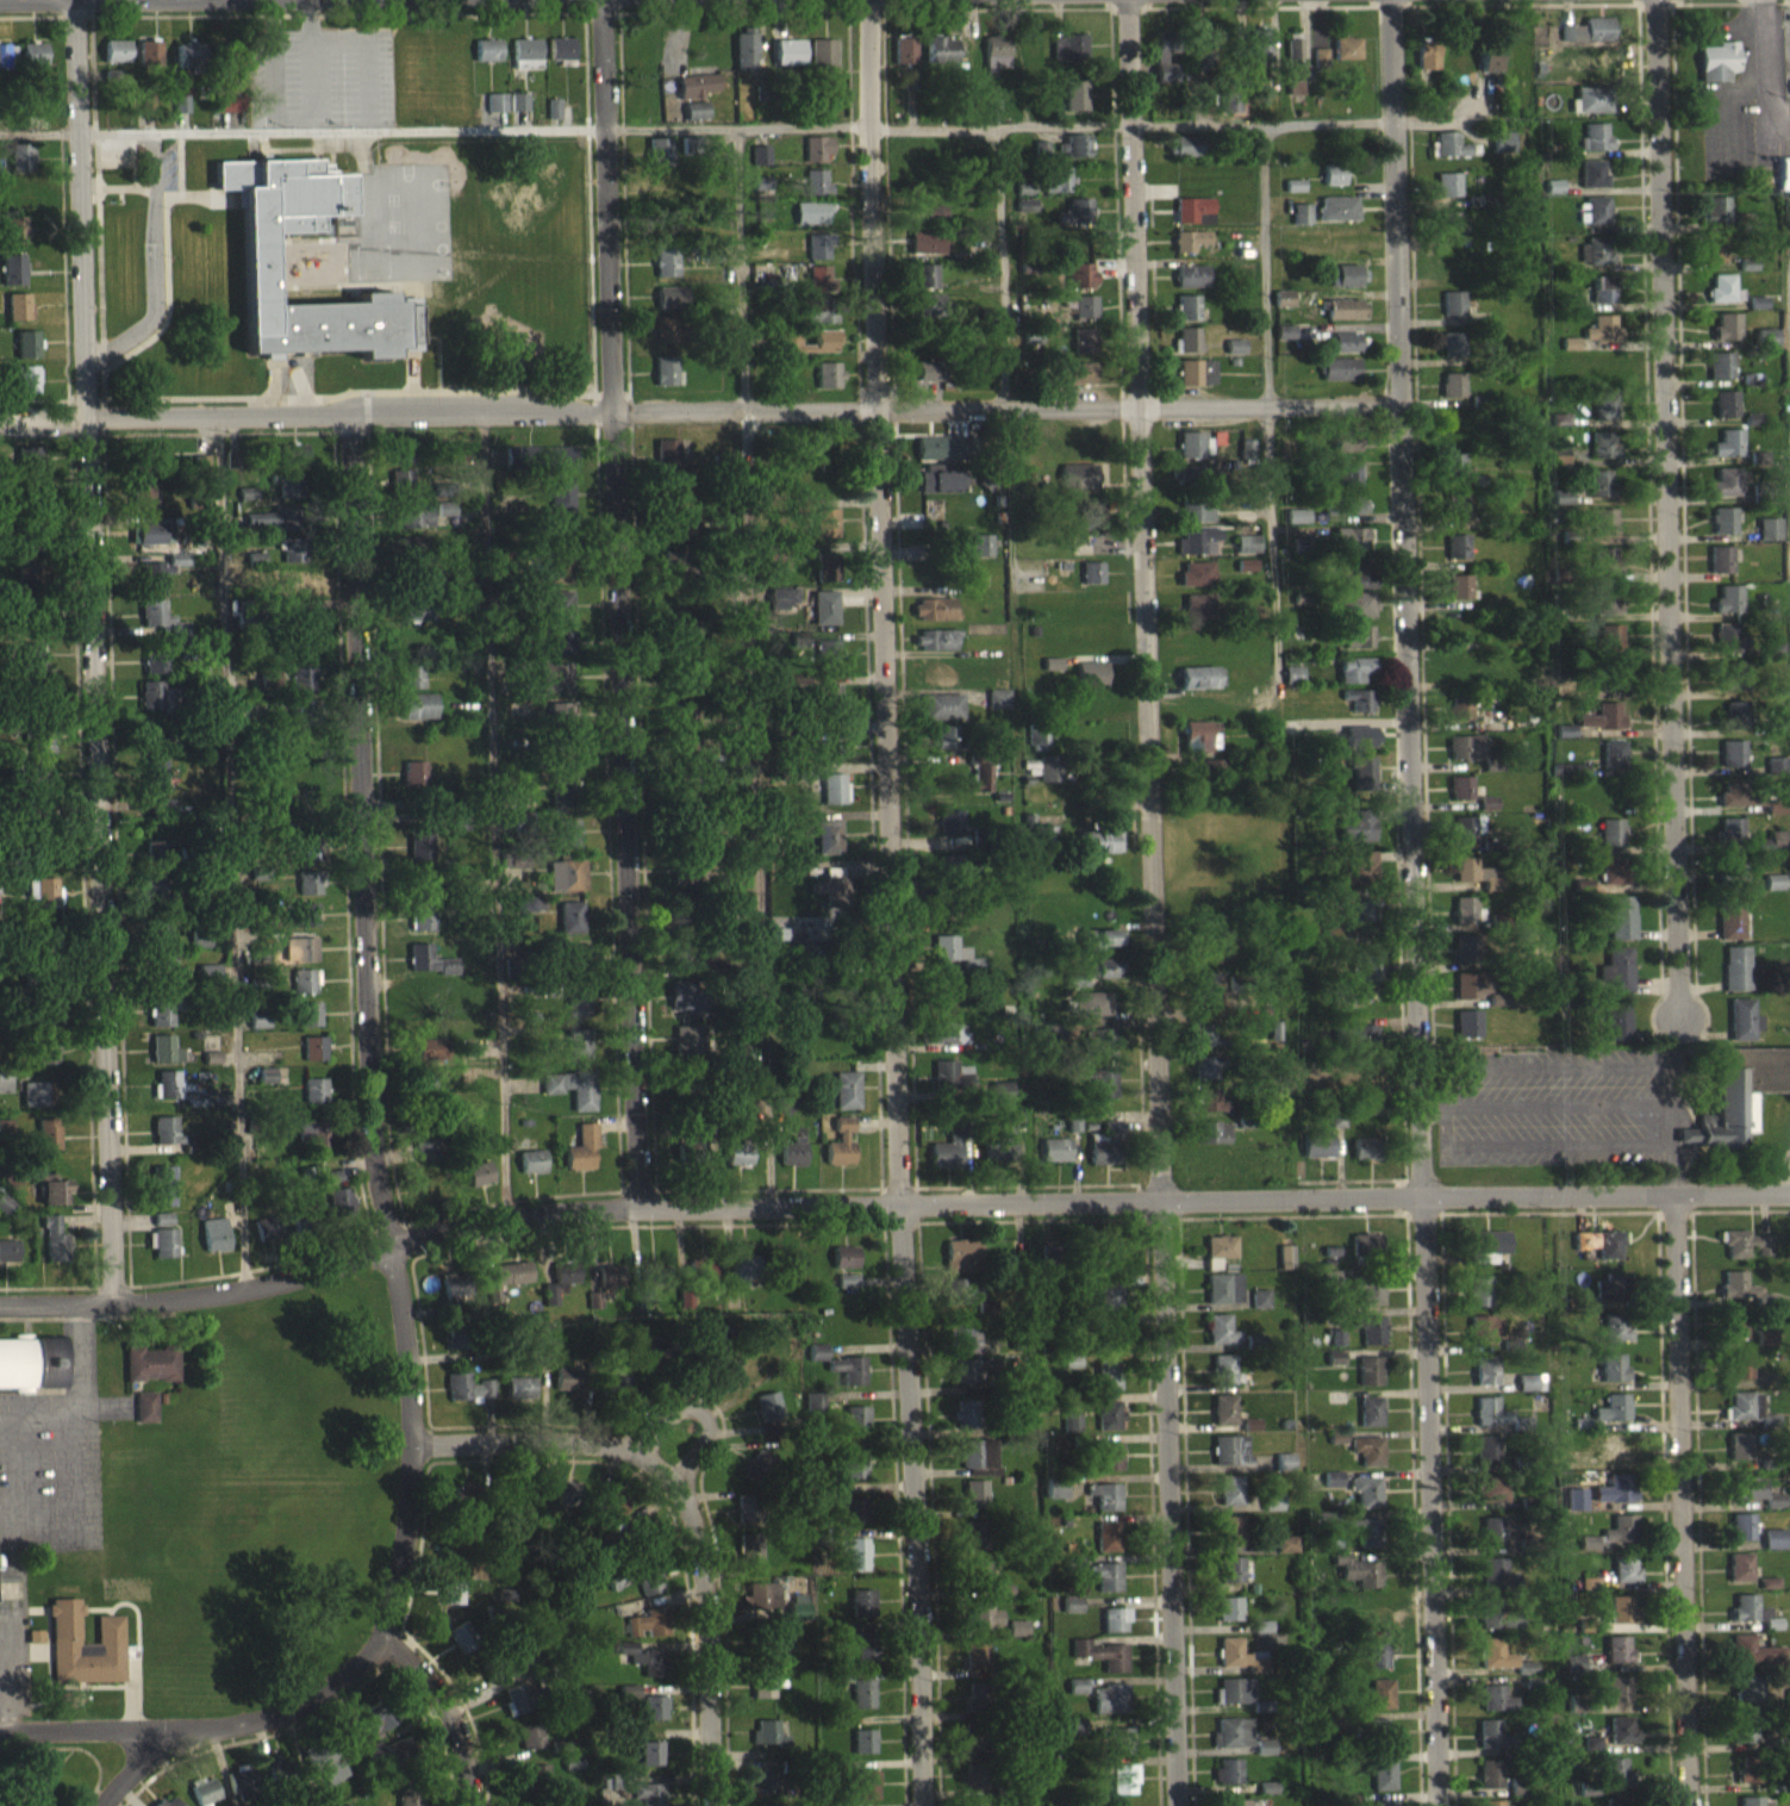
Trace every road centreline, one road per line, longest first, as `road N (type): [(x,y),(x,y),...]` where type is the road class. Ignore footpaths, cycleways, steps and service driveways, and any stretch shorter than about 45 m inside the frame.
road 1 (residential): [(869,0),(872,422),(919,1805)]
road 2 (residential): [(1389,0),(1393,423),(1439,1805)]
road 3 (residential): [(1128,0),(1177,1805)]
road 4 (residential): [(0,1305),(174,1297),(267,1282),(509,1219),(640,1203),(1789,1194)]
road 5 (residential): [(0,419),(218,416),(349,426),(1393,423)]
road 6 (residential): [(73,0),(110,1304)]
road 7 (residential): [(349,426),(369,1091),(414,1446),(381,1639)]
road 8 (residential): [(601,7),(640,1203)]
road 9 (residential): [(1654,0),(1701,1040)]
road 10 (residential): [(1666,1197),(1680,1805)]
road 11 (residential): [(414,1446),(643,1451),(687,1503),(701,1805)]
road 12 (residential): [(381,1639),(287,1714),(180,1732),(104,1805)]
road 13 (tertiary): [(381,0),(601,7),(666,0)]
road 14 (residential): [(381,1639),(445,1698),(467,1749),(468,1805)]
road 15 (residential): [(0,1732),(180,1732)]
road 16 (residential): [(673,1487),(707,1431),(704,1416),(676,1409),(643,1451)]

